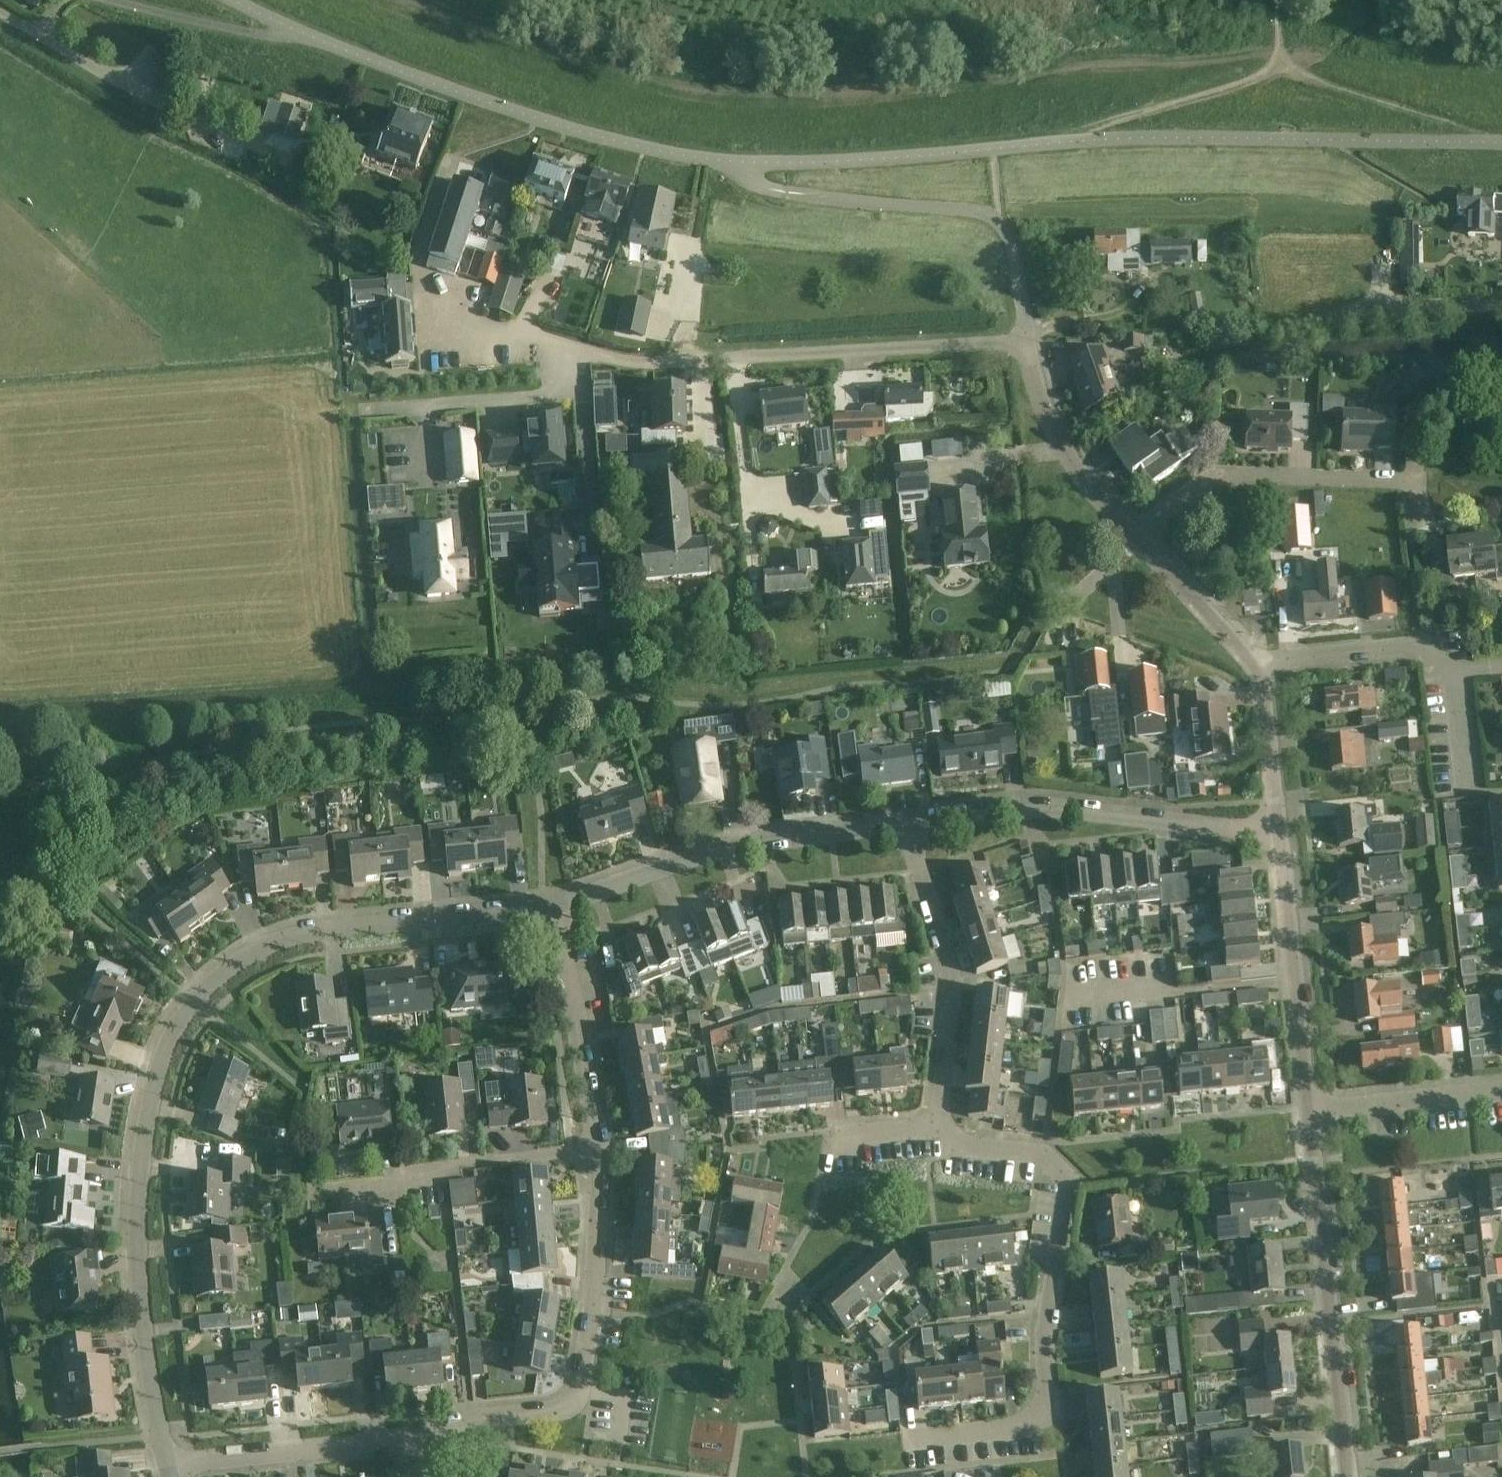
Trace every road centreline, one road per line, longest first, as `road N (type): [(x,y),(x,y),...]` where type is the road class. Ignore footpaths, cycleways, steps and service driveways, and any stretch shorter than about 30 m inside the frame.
road 1 (residential): [(166,1465),(142,1370),(139,1167),(165,1052),(193,1001),(275,946),(348,928),(565,904)]
road 2 (residential): [(425,317),(527,333),(628,363),(1027,351)]
road 3 (residential): [(912,1439),(1026,1426),(1045,1411),(1046,1321),(1071,1183),(1044,1155),(960,1146),(940,1124)]
road 4 (residential): [(419,1438),(573,1403),(592,1310),(599,1149)]
road 5 (residential): [(914,824),(1032,808),(1278,834)]
road 6 (residential): [(1346,1476),(1308,1113)]
road 7 (residential): [(565,904),(711,851),(914,824)]
road 8 (residential): [(1137,539),(1213,478),(1394,484),(1422,515)]
road 9 (residential): [(940,1124),(954,985),(914,824)]
road 10 (residential): [(1308,1113),(1278,834)]
road 11 (residential): [(337,1191),(412,1186),(468,1167),(599,1149)]
road 12 (residential): [(166,1465),(419,1438)]
road 13 (residential): [(599,1149),(565,904)]
road 14 (track): [(1279,53),(1262,73),(1059,144)]
road 15 (track): [(1498,148),(1301,74),(1279,53)]
road 16 (residential): [(1137,539),(1065,449),(1027,351)]
road 17 (residential): [(1257,666),(1424,646),(1449,677)]
road 18 (residential): [(1308,1113),(1501,1092)]
road 19 (unclassified): [(0,9),(166,103)]
road 20 (residential): [(1257,666),(1137,539)]
road 21 (residential): [(1278,834),(1257,666)]
road 22 (residential): [(1501,310),(1390,312),(1380,272)]
road 23 (residential): [(1466,799),(1449,677)]

